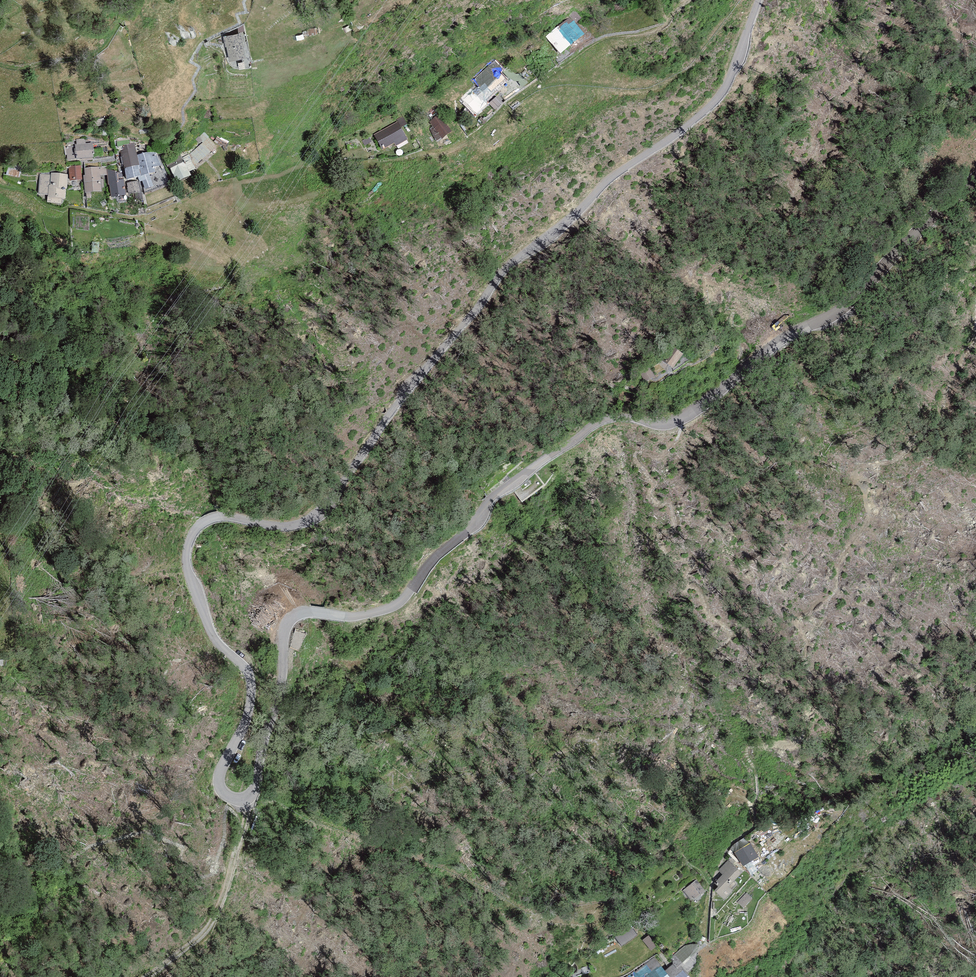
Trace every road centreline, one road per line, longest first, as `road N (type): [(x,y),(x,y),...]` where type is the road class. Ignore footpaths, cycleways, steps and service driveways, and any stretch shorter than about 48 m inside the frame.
road 1 (unclassified): [(975,182),(847,303),(743,369),(694,412),(667,425),(630,417),(593,424),(492,496),(479,522),(434,557),(397,603),(351,618),(311,612),(291,619),(255,788),(242,799),(227,795),(222,771),(246,720),(251,684),(209,627),(186,566),(194,532),(222,516),(286,525),(317,515),(502,272),(718,98),(758,0)]
road 2 (track): [(250,796),(208,930),(147,976)]

